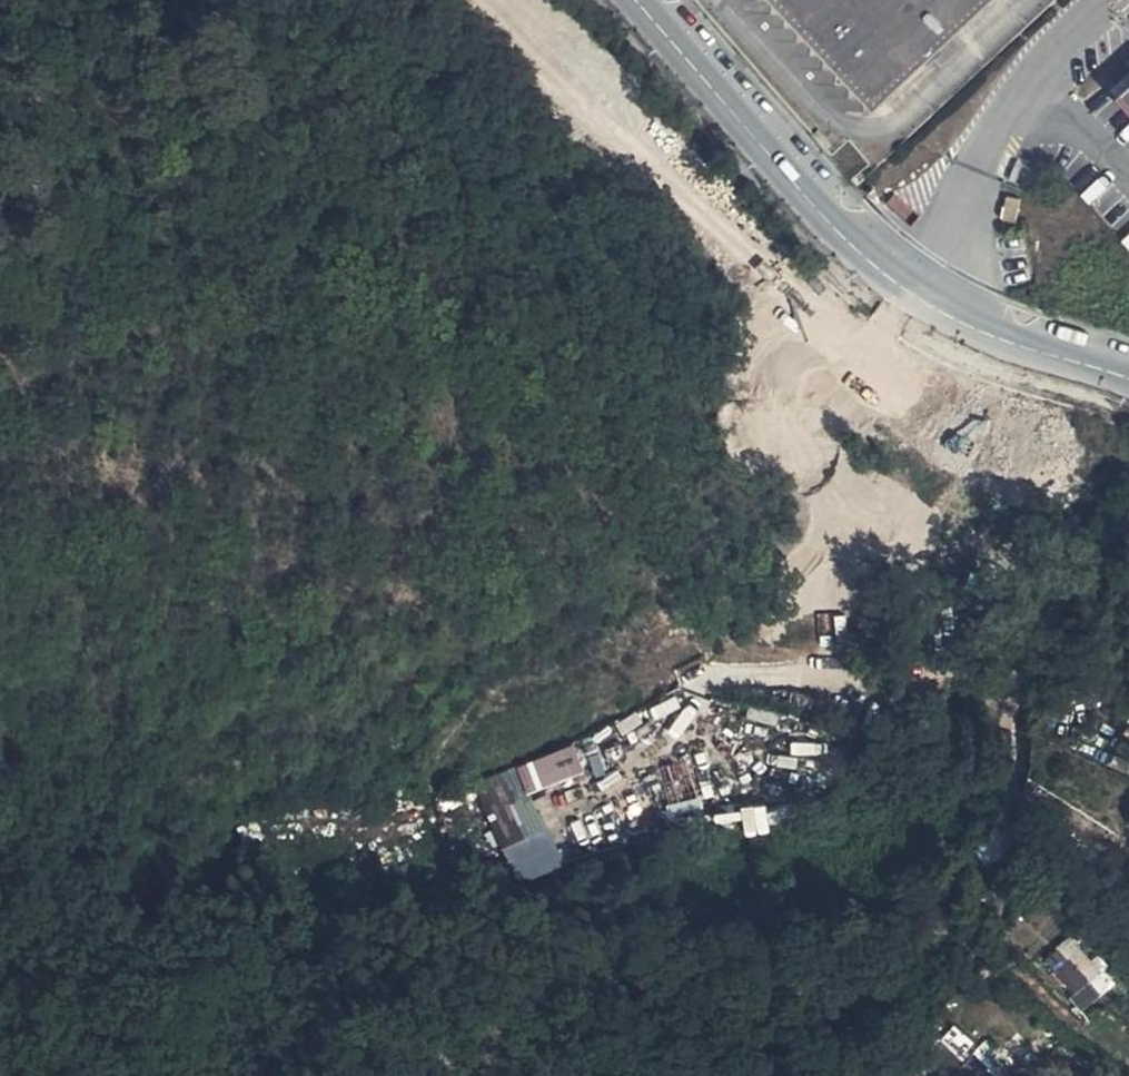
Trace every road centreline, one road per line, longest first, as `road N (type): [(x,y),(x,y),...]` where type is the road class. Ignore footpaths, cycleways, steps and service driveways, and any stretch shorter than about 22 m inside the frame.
road 1 (unclassified): [(635,0),(884,276),(989,336),(1128,379)]
road 2 (track): [(1001,662),(736,657),(548,727)]

